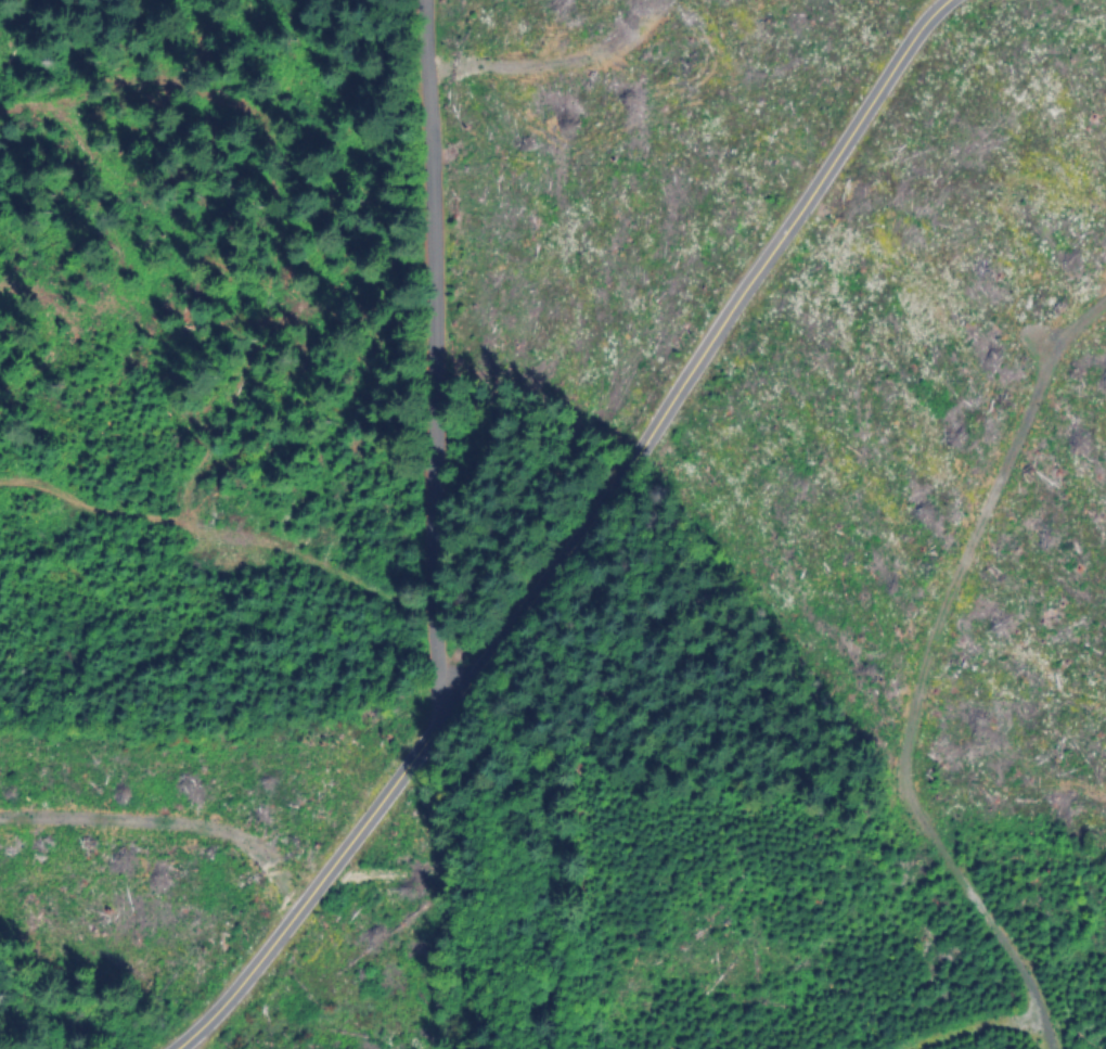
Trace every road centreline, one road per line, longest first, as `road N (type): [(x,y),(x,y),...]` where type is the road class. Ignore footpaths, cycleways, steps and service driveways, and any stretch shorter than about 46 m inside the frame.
road 1 (residential): [(161,1048),(255,963),(342,857),(805,208),(900,61),(958,0)]
road 2 (residential): [(445,717),(426,0)]

